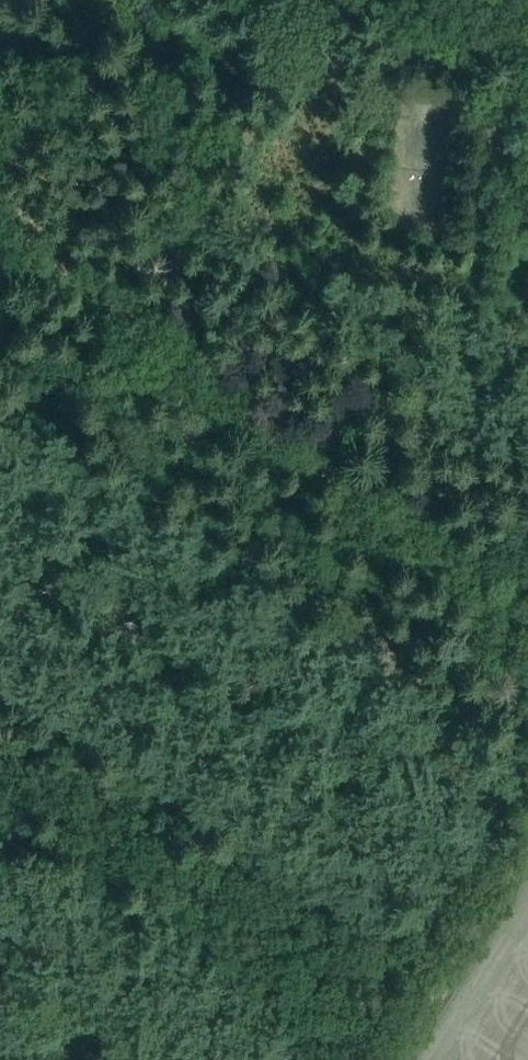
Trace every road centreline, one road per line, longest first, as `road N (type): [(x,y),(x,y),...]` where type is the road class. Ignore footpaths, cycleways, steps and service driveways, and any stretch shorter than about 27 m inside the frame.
road 1 (track): [(527,620),(147,336),(151,317),(311,29)]
road 2 (track): [(262,0),(527,146)]
road 3 (track): [(527,860),(395,1059)]

